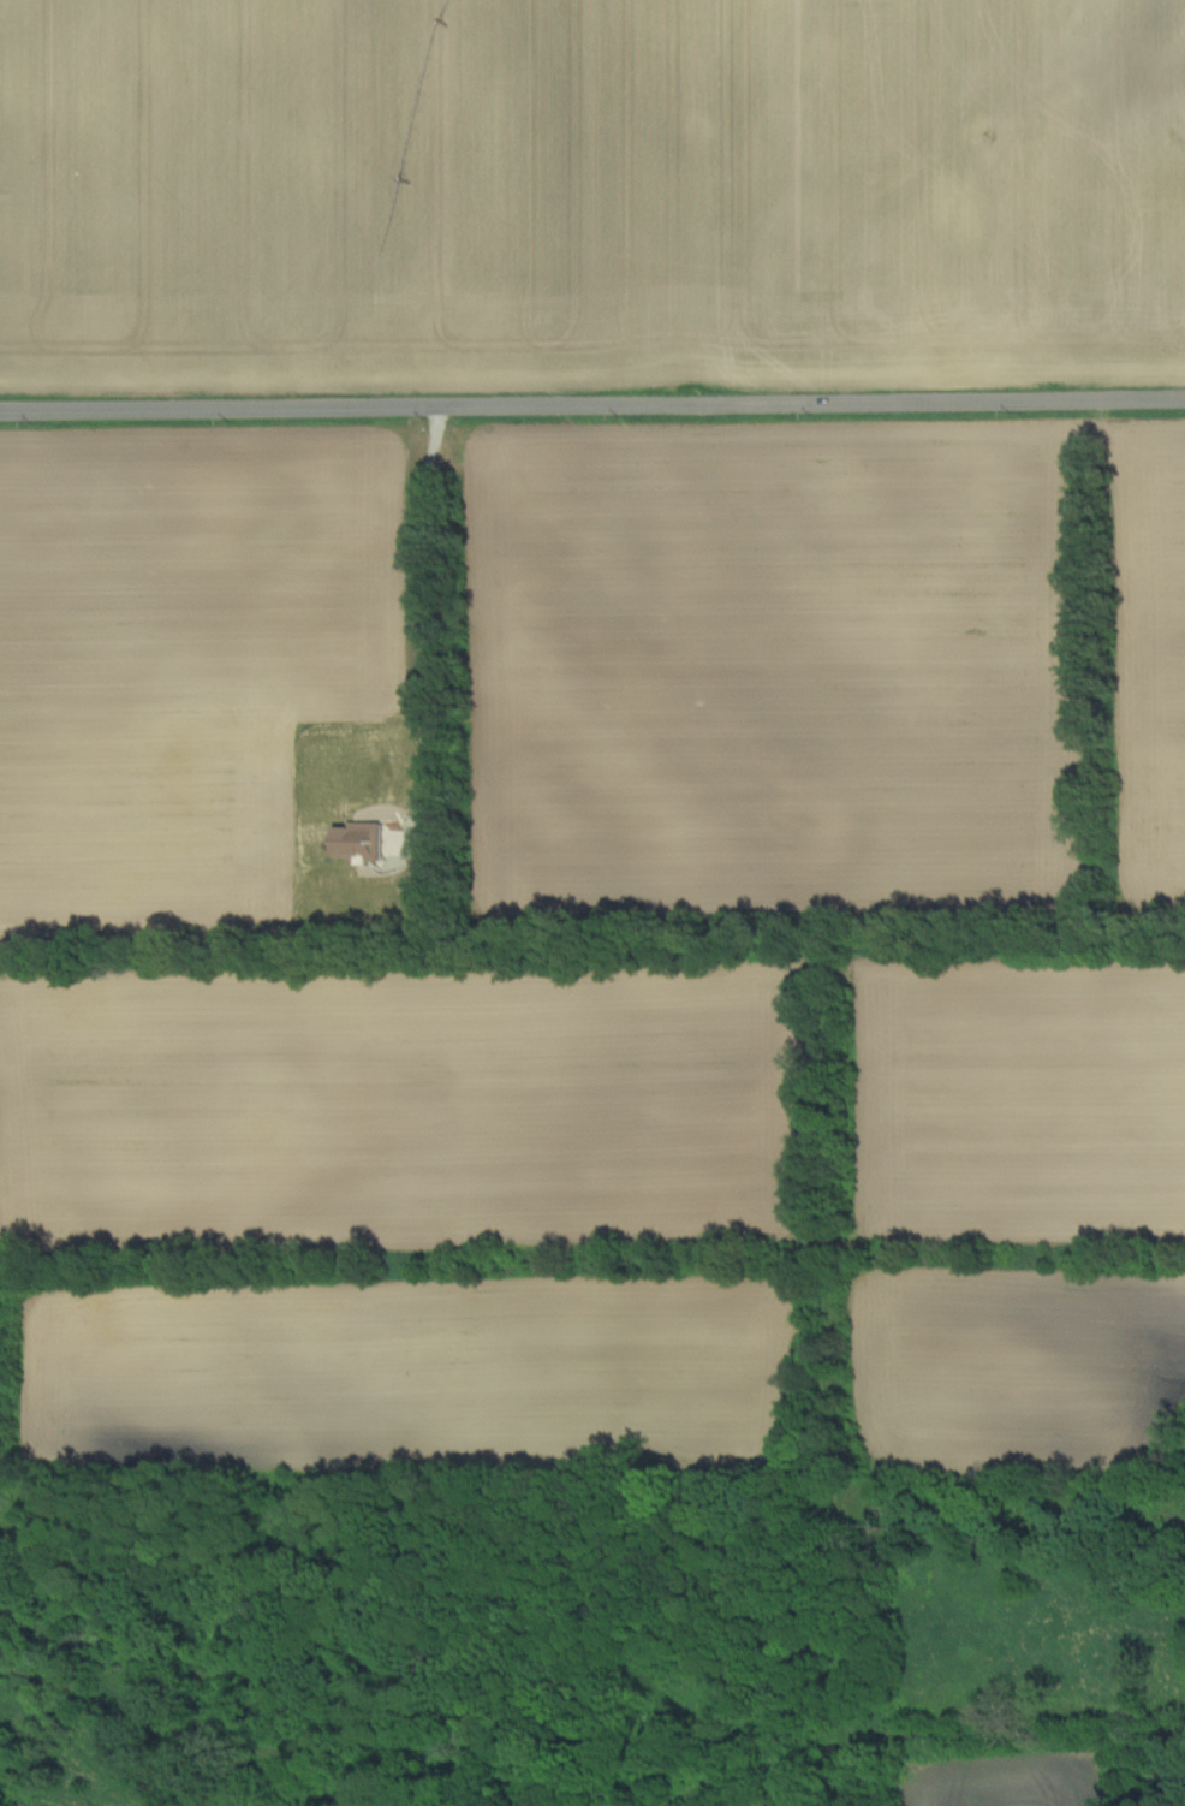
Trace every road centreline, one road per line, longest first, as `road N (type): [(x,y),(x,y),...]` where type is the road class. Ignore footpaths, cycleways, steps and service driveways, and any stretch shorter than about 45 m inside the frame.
road 1 (residential): [(1184,401),(0,412)]

